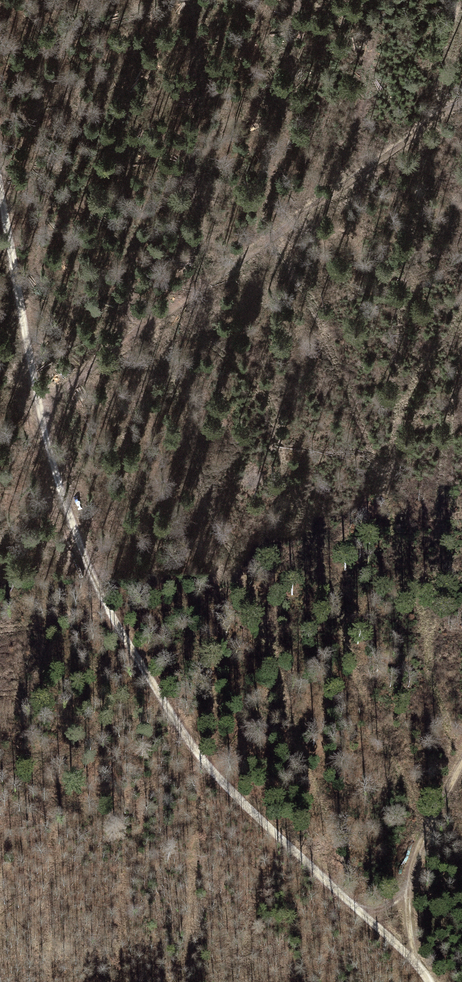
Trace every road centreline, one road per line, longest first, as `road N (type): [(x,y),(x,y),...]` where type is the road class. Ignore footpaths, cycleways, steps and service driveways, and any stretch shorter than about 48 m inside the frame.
road 1 (track): [(428,981),(415,958),(212,774),(135,652),(66,515),(0,180)]
road 2 (track): [(461,108),(410,137),(43,408)]
road 3 (track): [(415,958),(405,900),(414,860),(461,764)]

